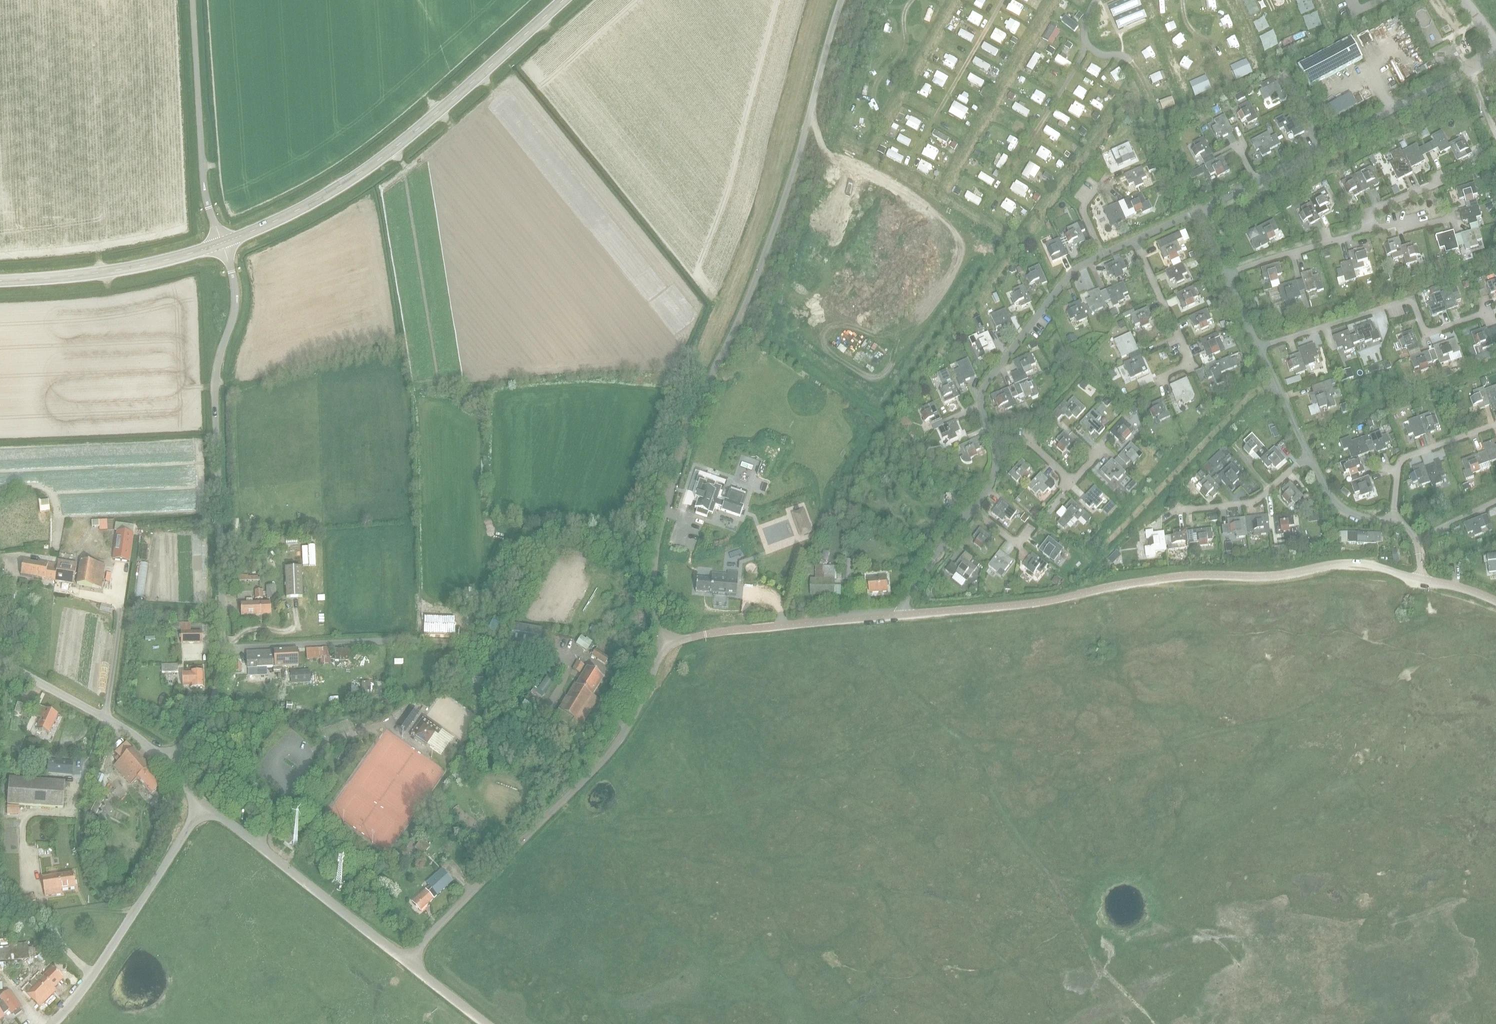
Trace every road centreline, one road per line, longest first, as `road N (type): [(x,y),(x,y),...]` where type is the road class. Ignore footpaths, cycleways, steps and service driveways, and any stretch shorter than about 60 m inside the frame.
road 1 (unclassified): [(663,642),(1039,602),(1168,577),(1271,576),(1354,563),(1495,601)]
road 2 (unclassified): [(663,642),(655,554),(675,471),(764,256),(841,0)]
road 3 (unclassified): [(167,763),(212,702),(219,677),(215,378),(235,291),(222,242)]
road 4 (tertiary): [(222,242),(297,210),(371,165),(562,0)]
road 5 (unclassified): [(407,962),(613,748),(663,642)]
road 6 (unclassified): [(49,1023),(93,975),(204,805)]
road 7 (unclassified): [(407,962),(204,805)]
road 8 (unclassified): [(222,242),(204,183),(192,0)]
road 9 (tertiary): [(0,280),(119,268),(222,242)]
road 10 (unclassified): [(167,763),(0,653)]

